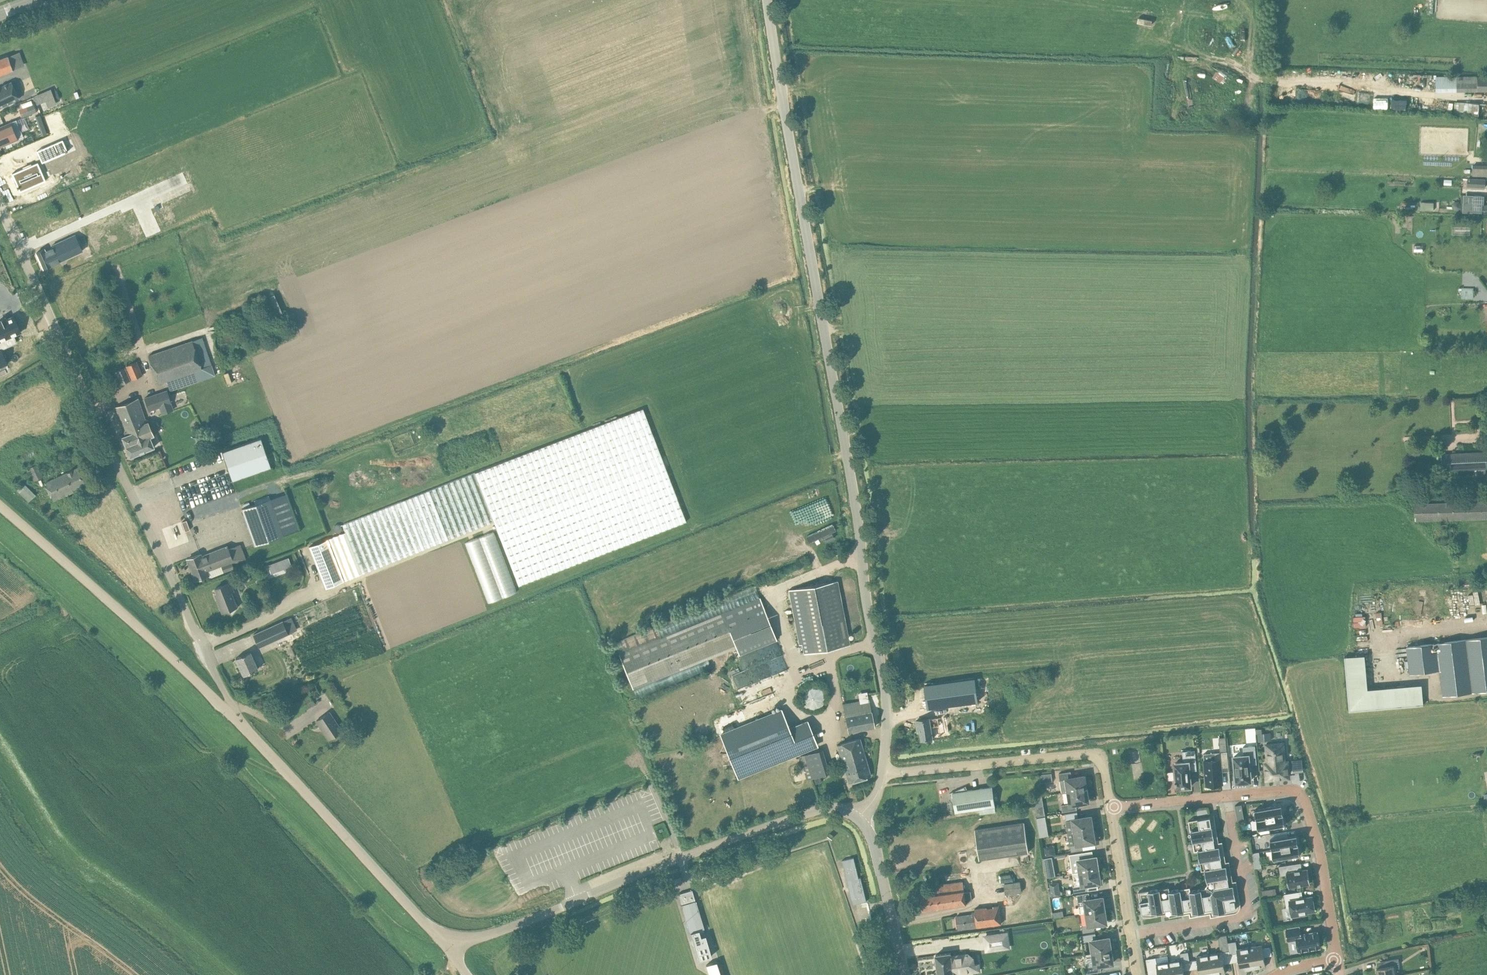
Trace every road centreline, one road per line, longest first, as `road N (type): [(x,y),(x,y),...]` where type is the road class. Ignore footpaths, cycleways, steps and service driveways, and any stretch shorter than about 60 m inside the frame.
road 1 (tertiary): [(881,773),(885,686),(767,0)]
road 2 (residential): [(233,714),(0,208)]
road 3 (unclassified): [(447,949),(768,825),(832,809),(856,818)]
road 4 (unclassified): [(447,949),(233,714)]
road 5 (unclassified): [(233,714),(0,507)]
road 6 (residential): [(1111,807),(1098,753),(881,773)]
road 7 (residential): [(1337,959),(1322,861),(1300,795),(1225,796)]
road 8 (residential): [(1130,935),(1246,912),(1225,796)]
road 9 (tertiary): [(906,974),(872,839),(856,818)]
road 10 (residential): [(1130,935),(1111,807)]

